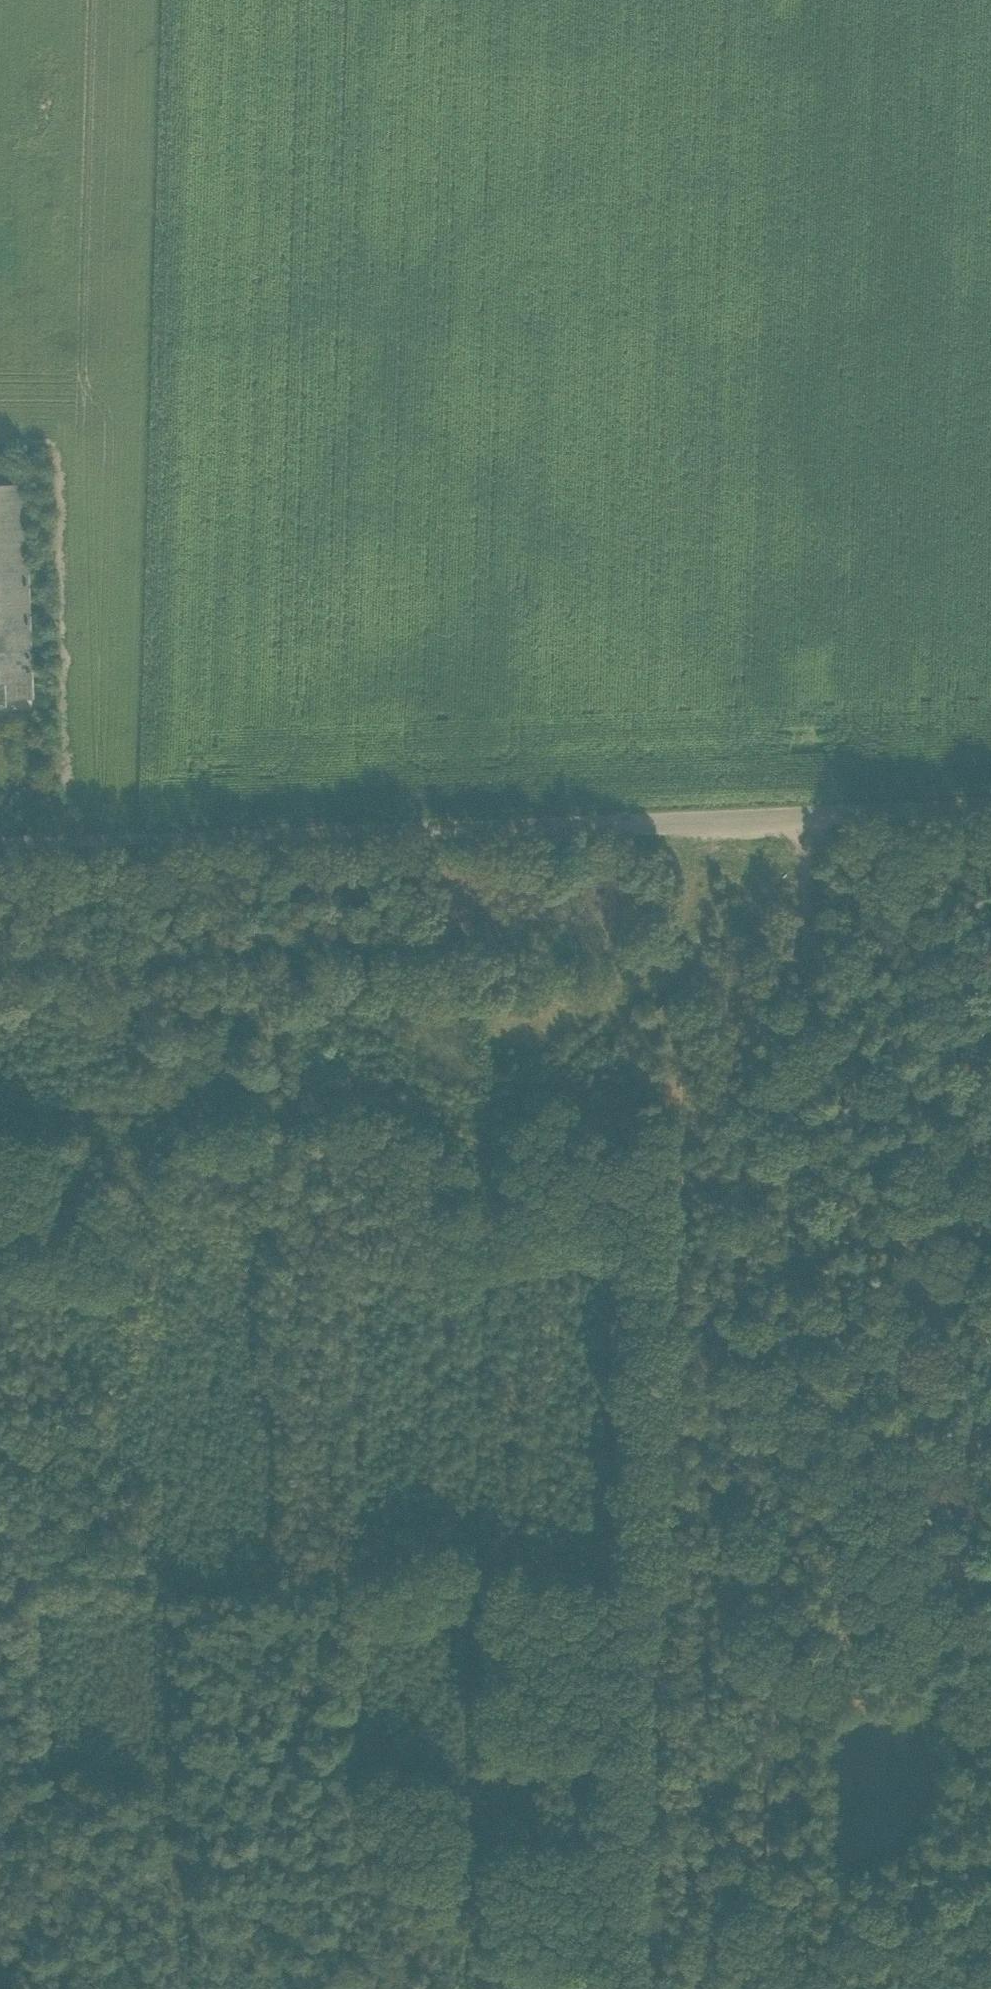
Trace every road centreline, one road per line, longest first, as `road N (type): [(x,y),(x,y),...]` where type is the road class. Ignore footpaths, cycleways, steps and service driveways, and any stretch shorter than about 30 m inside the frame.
road 1 (track): [(759,1988),(807,816)]
road 2 (unclassified): [(990,809),(0,845)]

